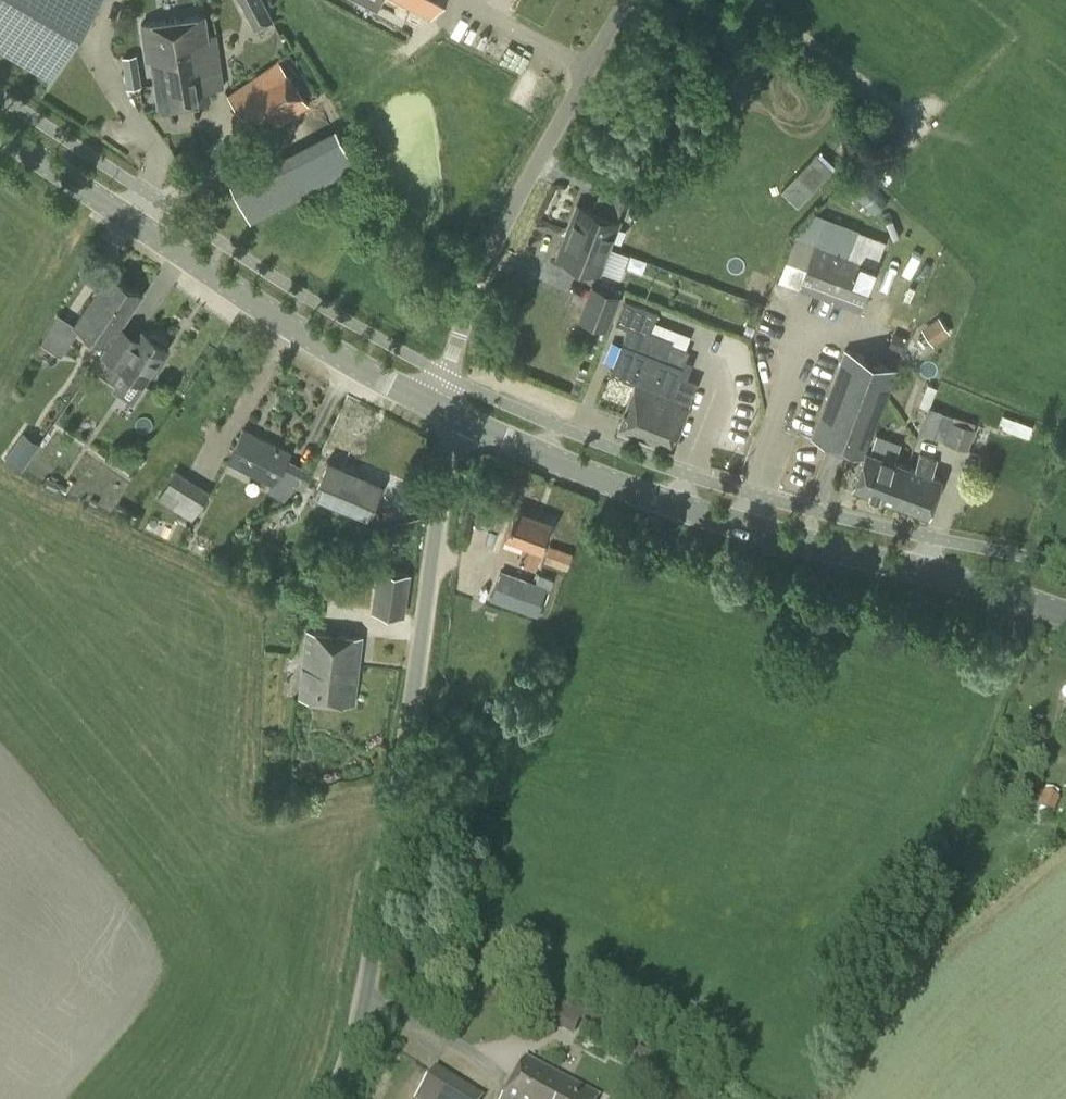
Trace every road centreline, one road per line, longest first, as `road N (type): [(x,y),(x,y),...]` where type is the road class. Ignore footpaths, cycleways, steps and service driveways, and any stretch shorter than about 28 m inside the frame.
road 1 (unclassified): [(335,1098),(359,1028),(452,413)]
road 2 (secondary): [(452,413),(693,510),(1065,615)]
road 3 (secondary): [(0,134),(327,349),(452,413)]
road 4 (unclassified): [(452,413),(446,376),(491,247),(623,0)]

